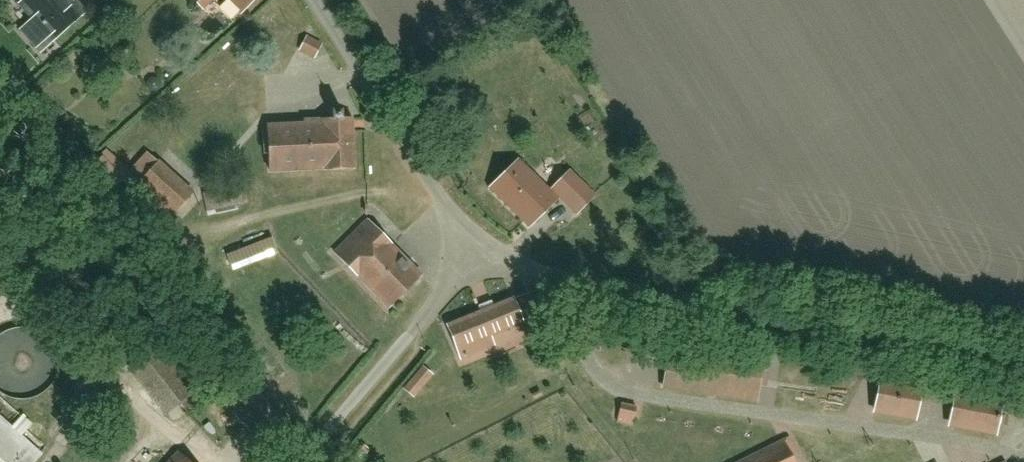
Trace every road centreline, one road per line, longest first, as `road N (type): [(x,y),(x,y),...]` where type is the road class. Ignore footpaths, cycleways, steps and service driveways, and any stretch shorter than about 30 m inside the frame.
road 1 (residential): [(1023,368),(481,268)]
road 2 (residential): [(481,268),(309,0)]
road 3 (residential): [(307,461),(441,297),(481,268)]

